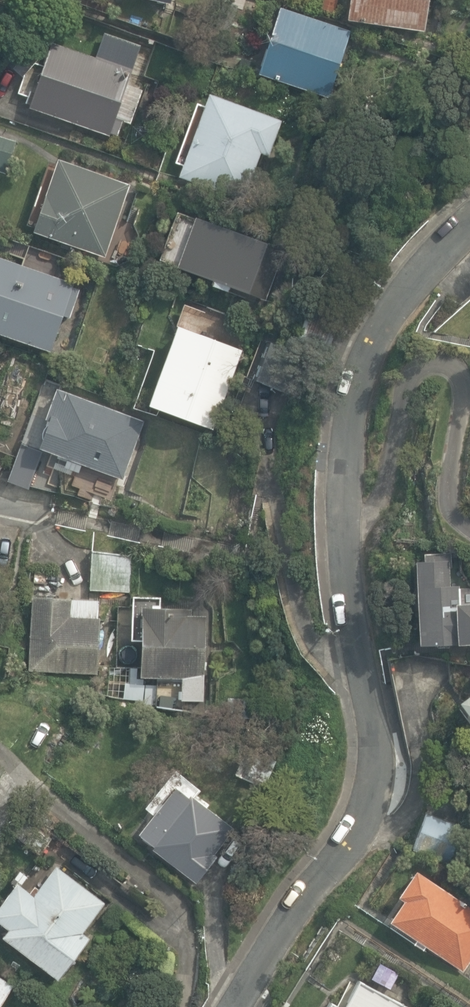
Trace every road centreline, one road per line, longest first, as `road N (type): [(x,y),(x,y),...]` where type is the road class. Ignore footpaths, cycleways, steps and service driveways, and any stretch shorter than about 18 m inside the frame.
road 1 (residential): [(236,1006),(374,802),(378,745),(345,548),(353,415),(371,347),(391,310),(469,222)]

